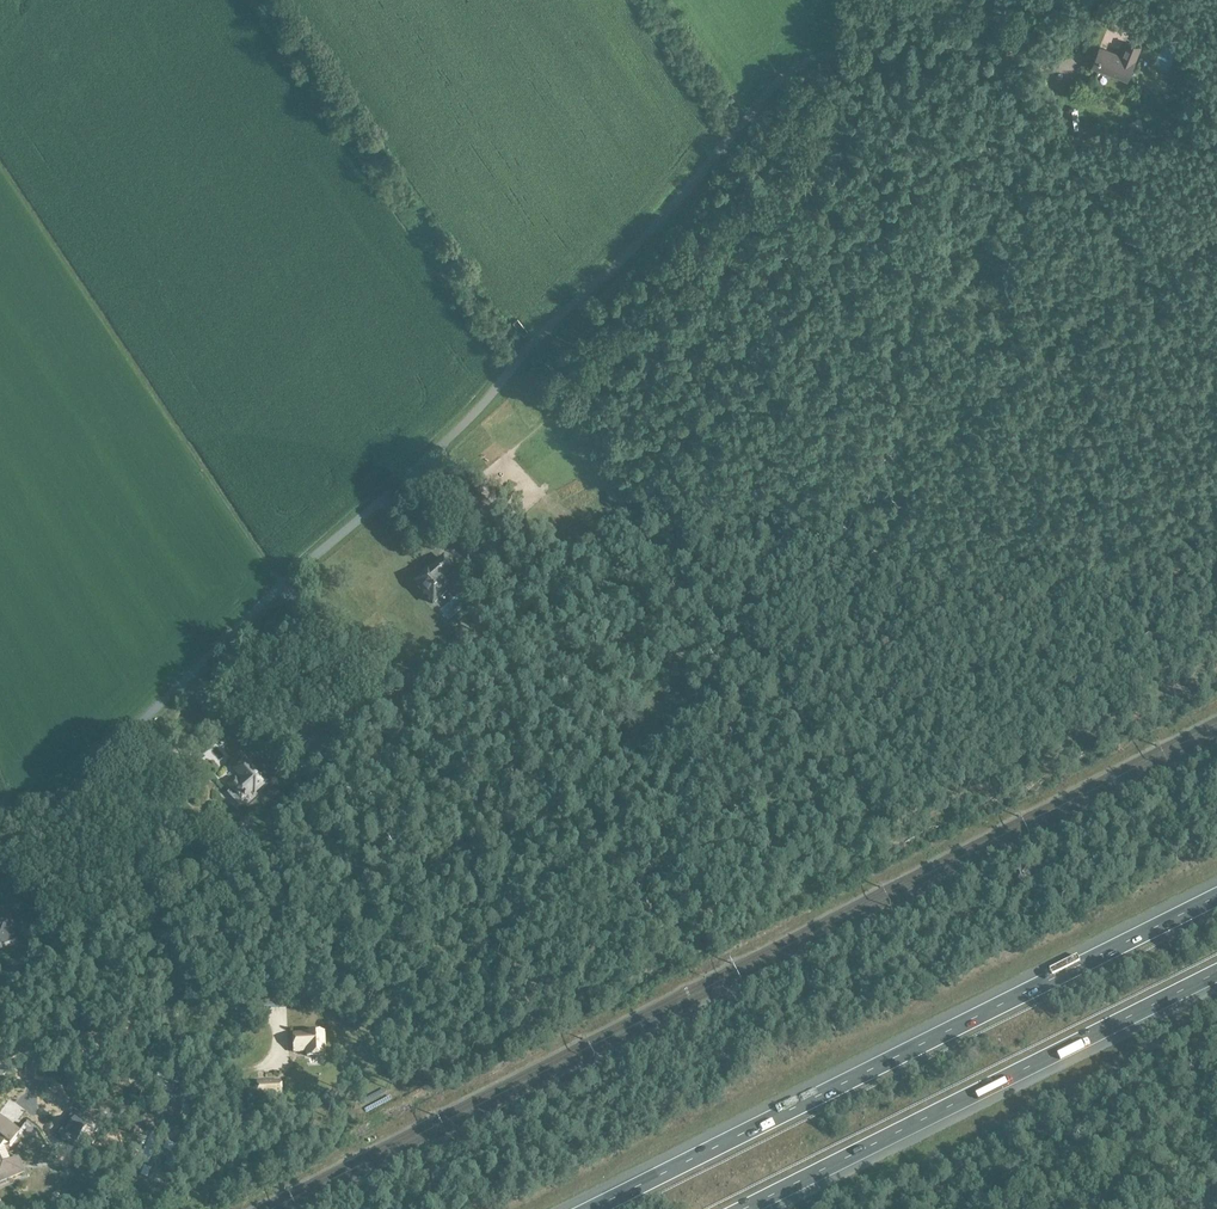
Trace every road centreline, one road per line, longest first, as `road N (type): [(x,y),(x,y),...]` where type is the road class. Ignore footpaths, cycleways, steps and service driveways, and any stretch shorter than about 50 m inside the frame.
road 1 (unclassified): [(0,823),(85,777),(440,446),(640,241),(775,84),(815,58),(932,42),(1035,0)]
road 2 (motorway): [(1216,893),(586,1208)]
road 3 (motorway): [(750,1208),(1216,976)]
road 4 (track): [(0,163),(282,586)]

